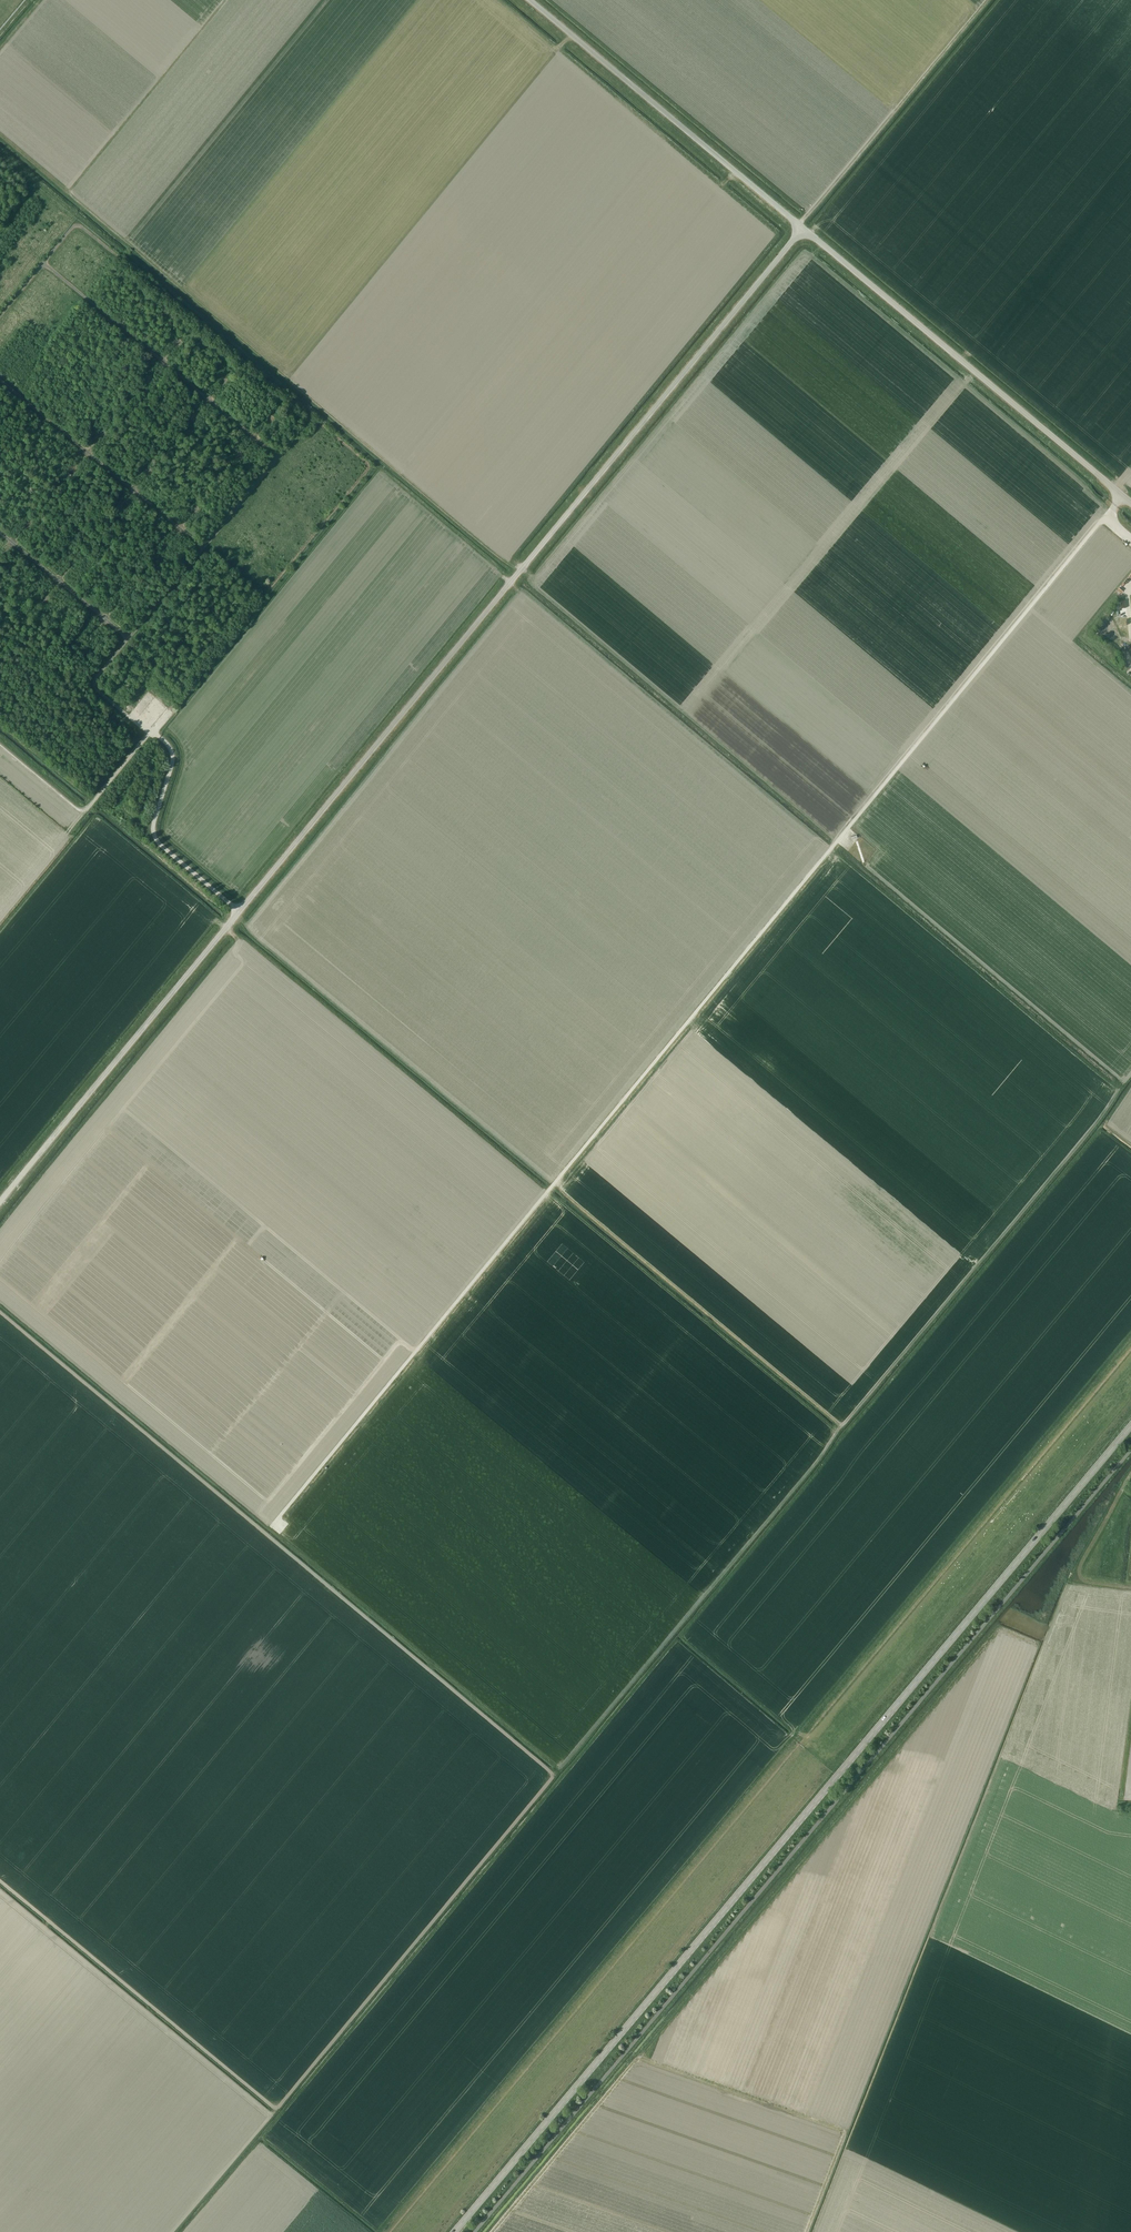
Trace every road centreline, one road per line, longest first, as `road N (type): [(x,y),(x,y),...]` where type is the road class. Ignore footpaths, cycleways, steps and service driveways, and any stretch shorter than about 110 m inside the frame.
road 1 (track): [(1123,495),(275,1522),(281,1526)]
road 2 (unclassified): [(0,1202),(803,228)]
road 3 (secondary): [(454,2231),(1130,1425)]
road 4 (unclassified): [(1130,502),(803,228)]
road 5 (unclassified): [(803,228),(531,0)]

